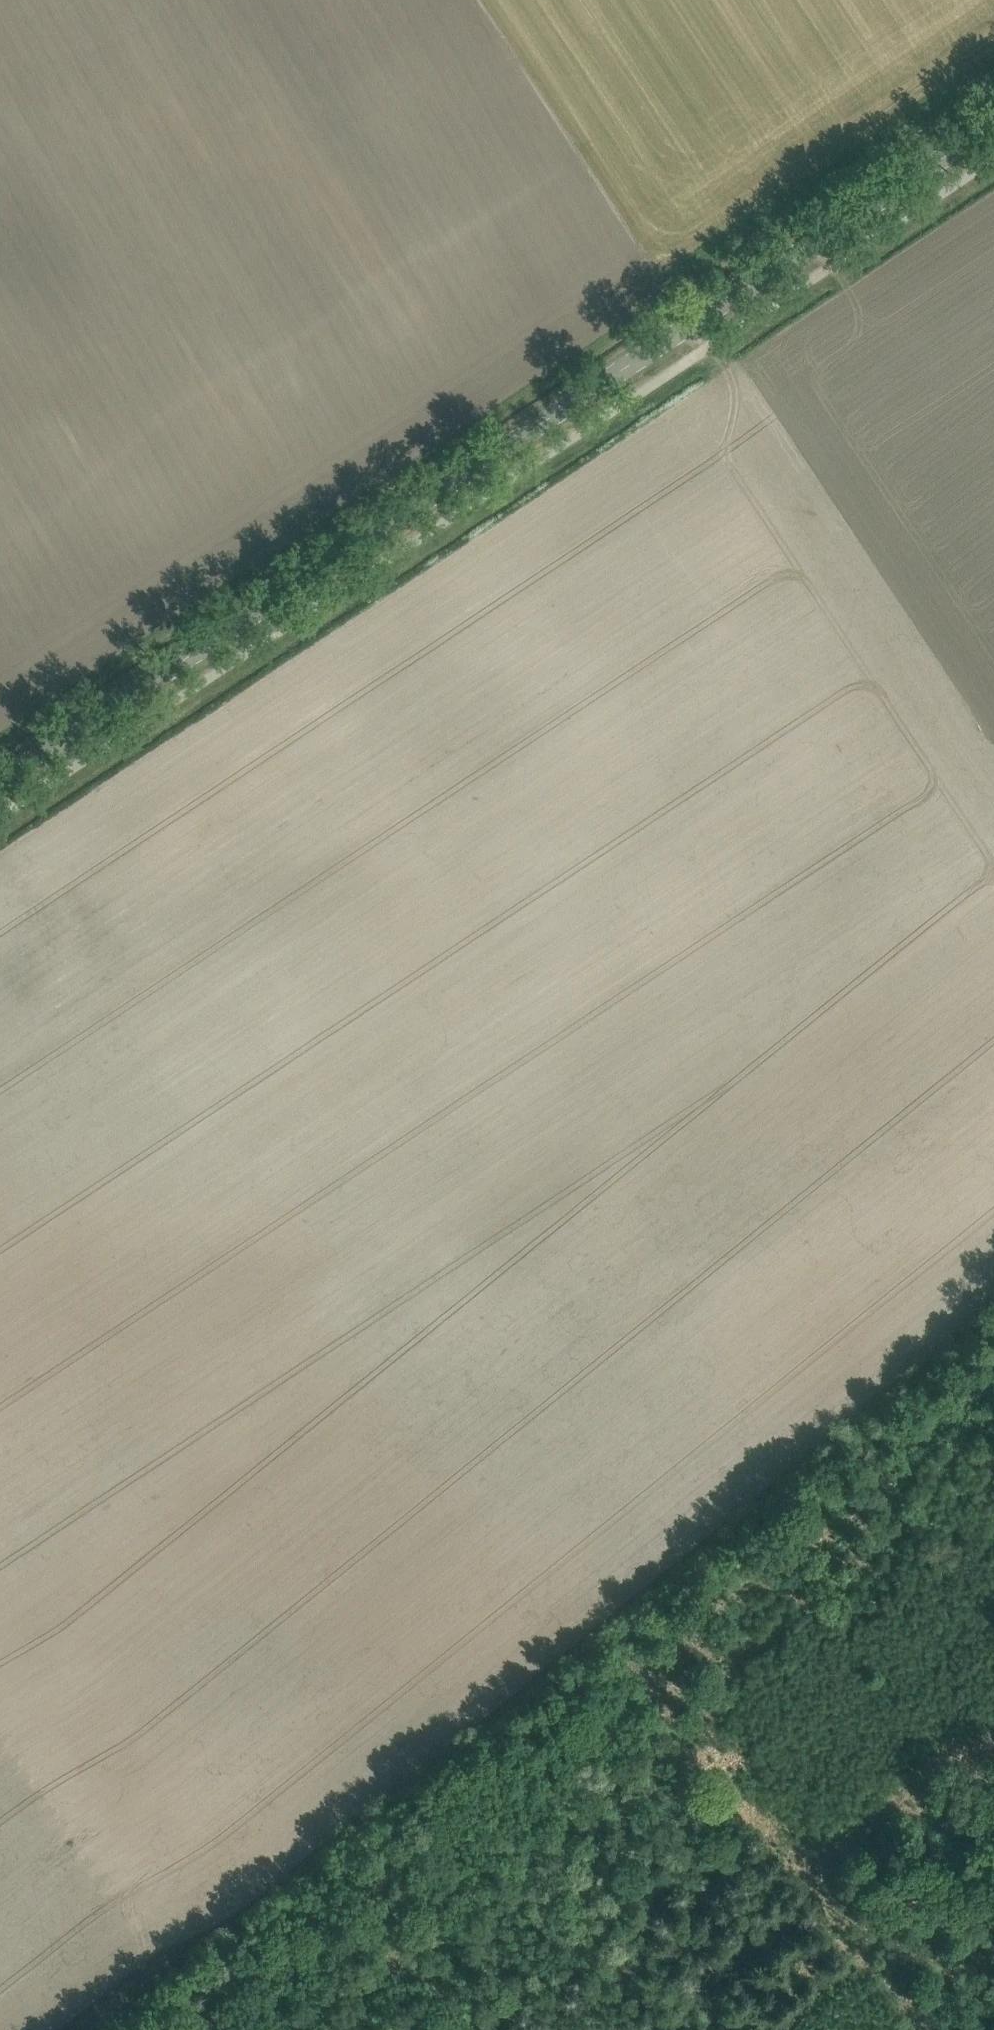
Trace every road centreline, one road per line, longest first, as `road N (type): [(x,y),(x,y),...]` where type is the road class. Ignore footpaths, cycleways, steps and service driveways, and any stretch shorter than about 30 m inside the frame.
road 1 (tertiary): [(0,784),(993,125)]

